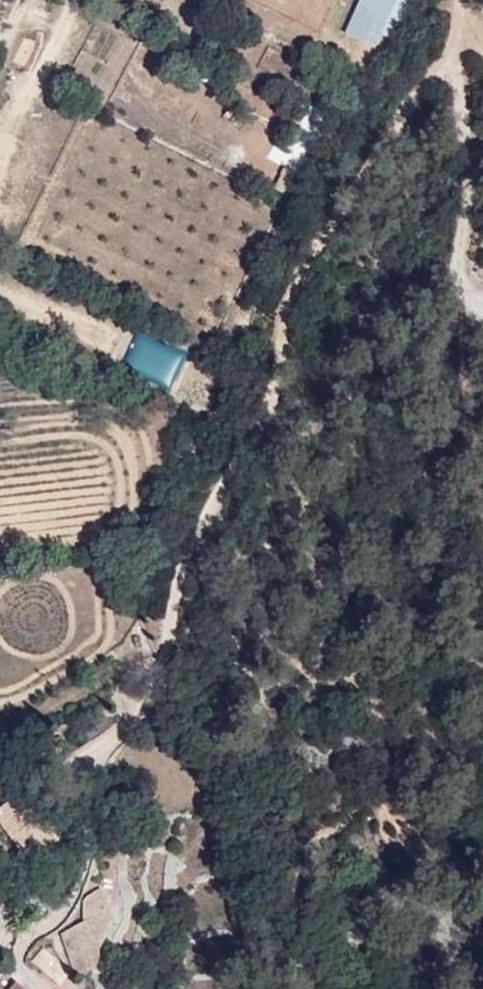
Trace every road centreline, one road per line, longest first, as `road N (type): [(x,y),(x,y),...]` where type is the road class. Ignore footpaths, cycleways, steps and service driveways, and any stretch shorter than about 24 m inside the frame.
road 1 (track): [(0,783),(87,757),(155,687),(199,524),(272,395),(301,262),(465,23)]
road 2 (track): [(482,499),(462,399),(454,308),(467,195),(465,23)]

